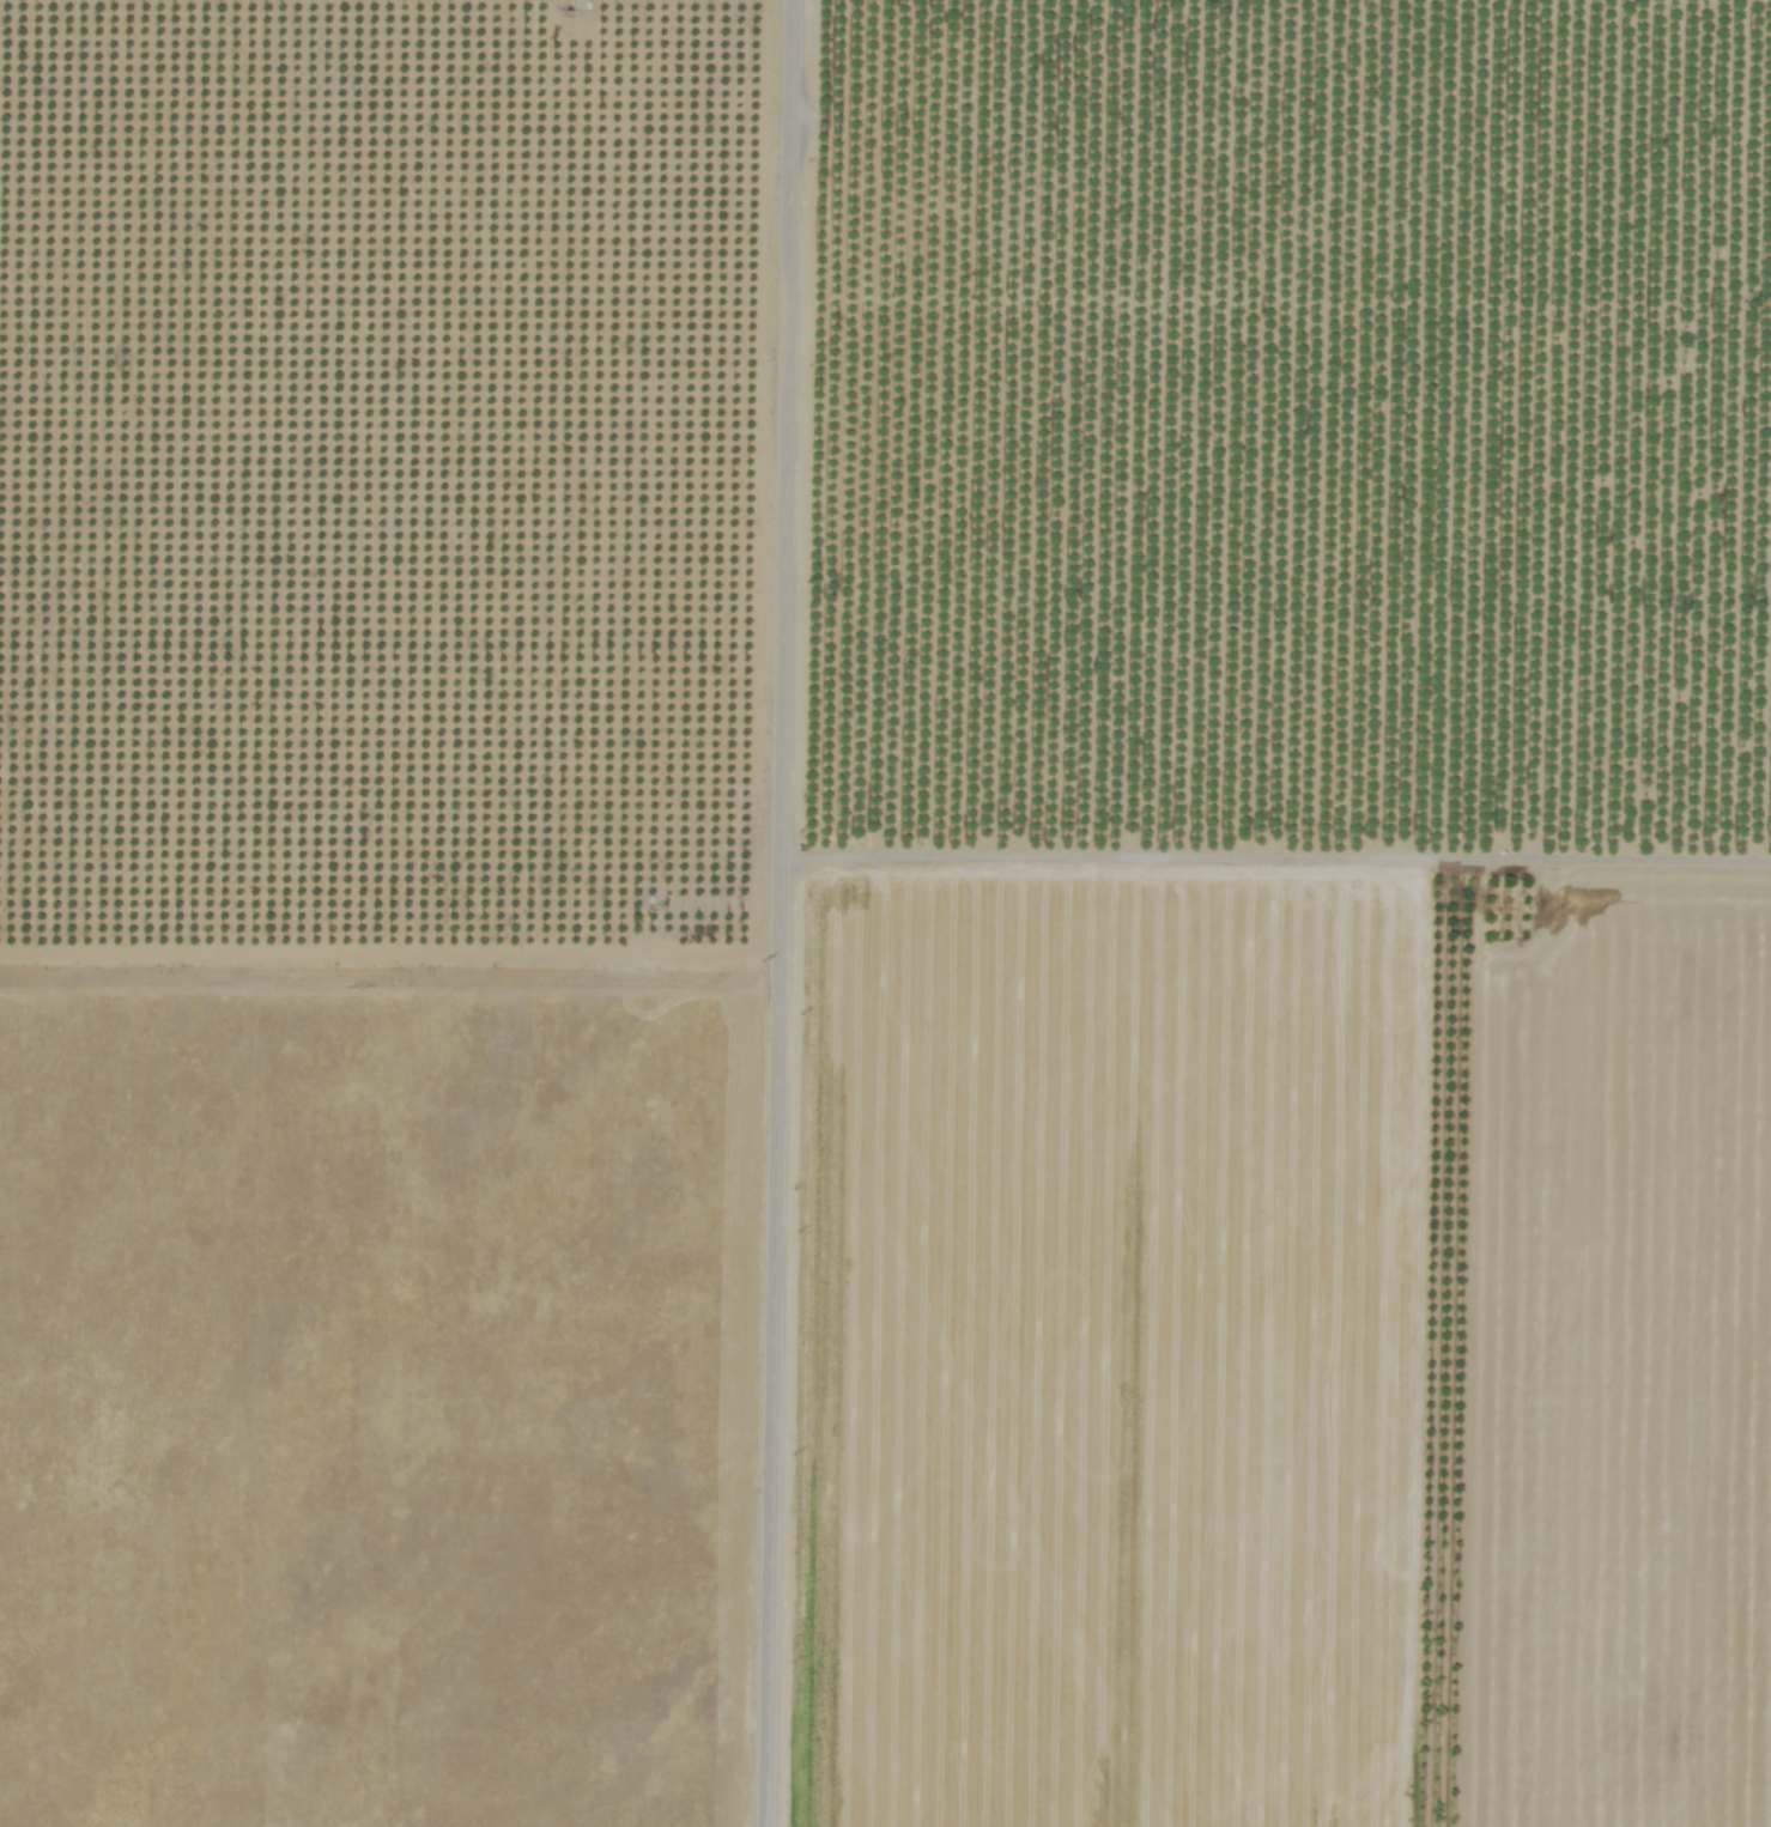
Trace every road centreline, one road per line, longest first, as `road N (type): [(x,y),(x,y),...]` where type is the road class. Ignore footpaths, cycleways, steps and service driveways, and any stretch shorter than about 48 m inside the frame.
road 1 (tertiary): [(772,1826),(804,0)]

